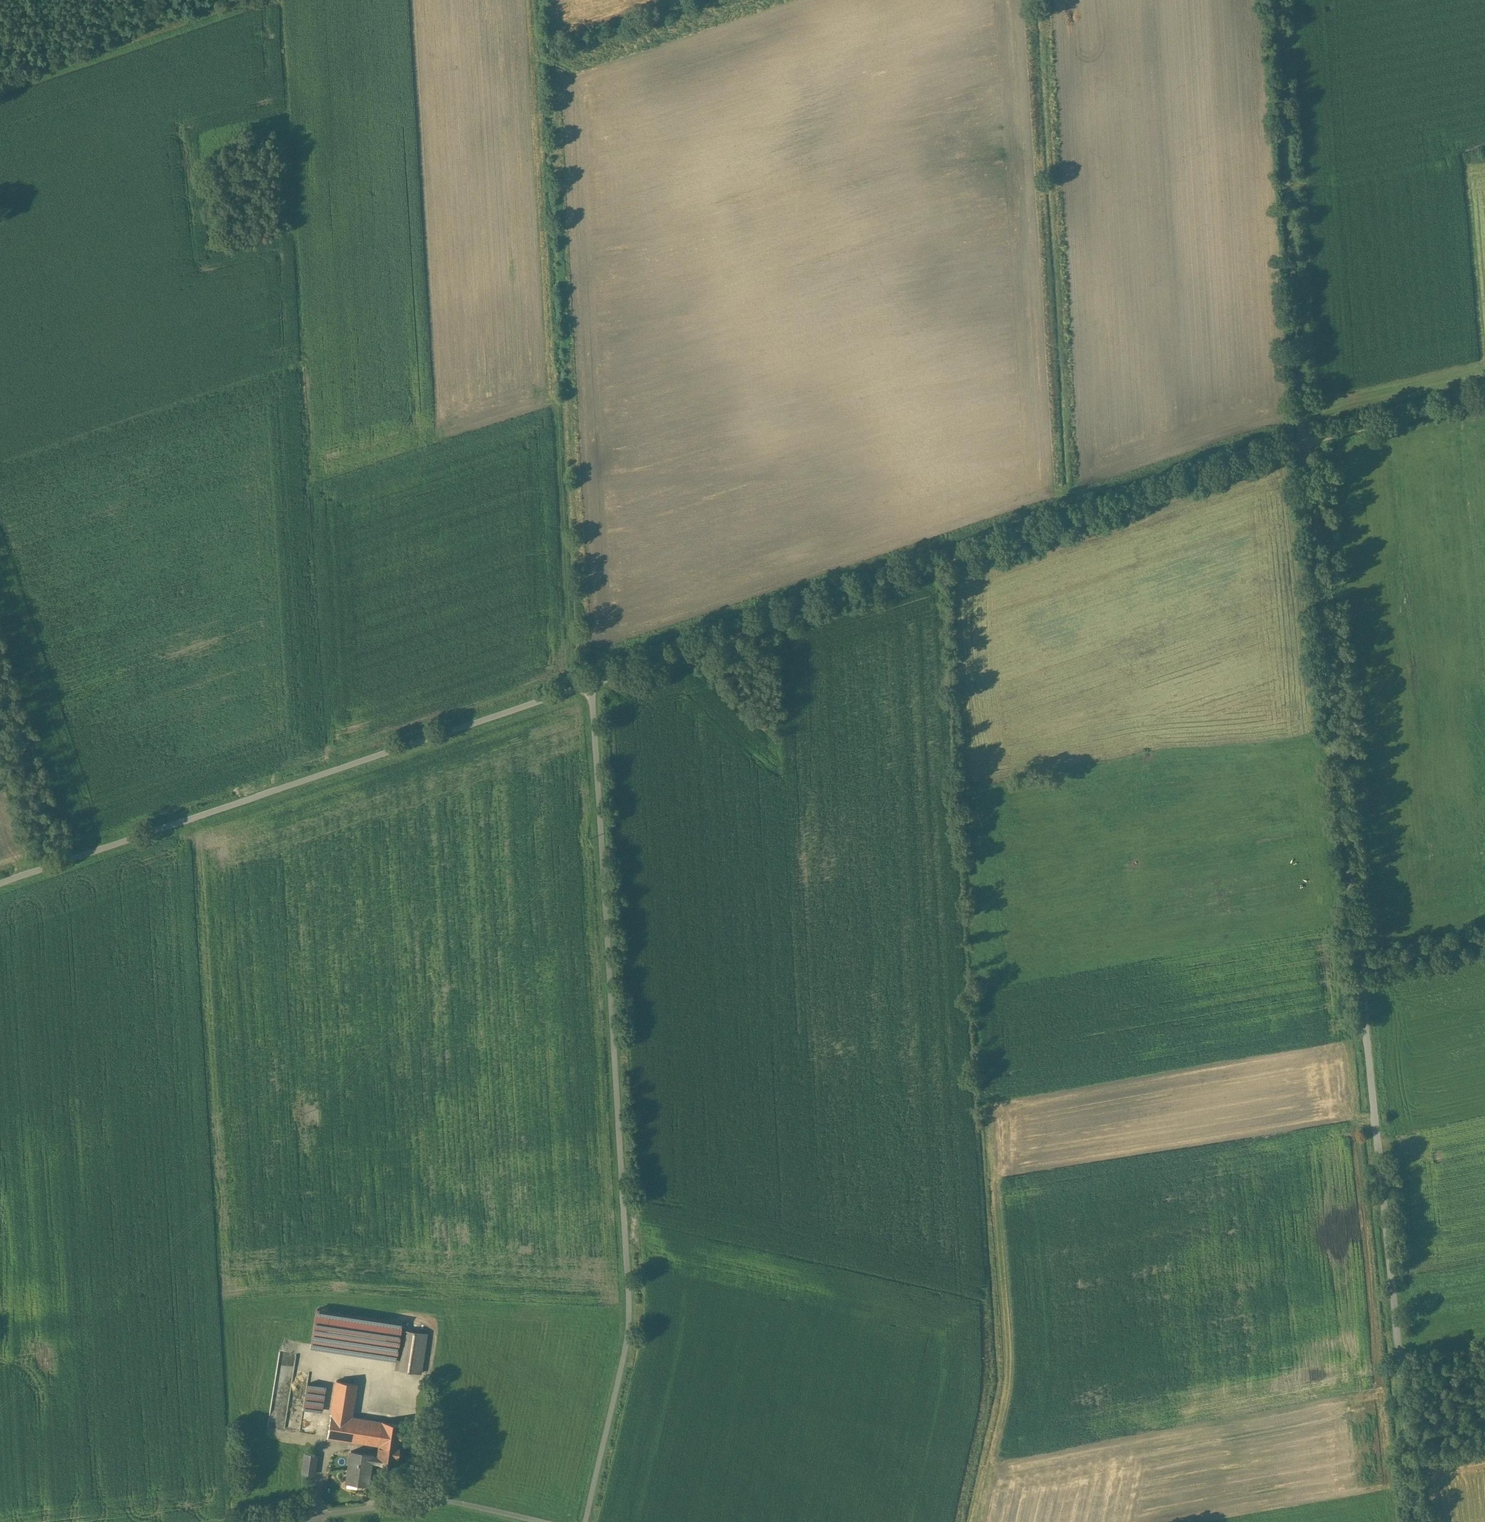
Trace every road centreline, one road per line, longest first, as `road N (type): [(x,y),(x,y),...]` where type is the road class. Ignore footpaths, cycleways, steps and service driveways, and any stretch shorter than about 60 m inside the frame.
road 1 (unclassified): [(1415,1521),(1305,444)]
road 2 (unclassified): [(585,1521),(627,1325),(590,684)]
road 3 (unclassified): [(590,684),(1305,444)]
road 4 (unclassified): [(0,883),(590,684)]
road 5 (unclassified): [(1275,0),(1305,444)]
road 6 (track): [(1484,401),(1305,444)]
road 7 (track): [(1359,969),(1484,940)]

